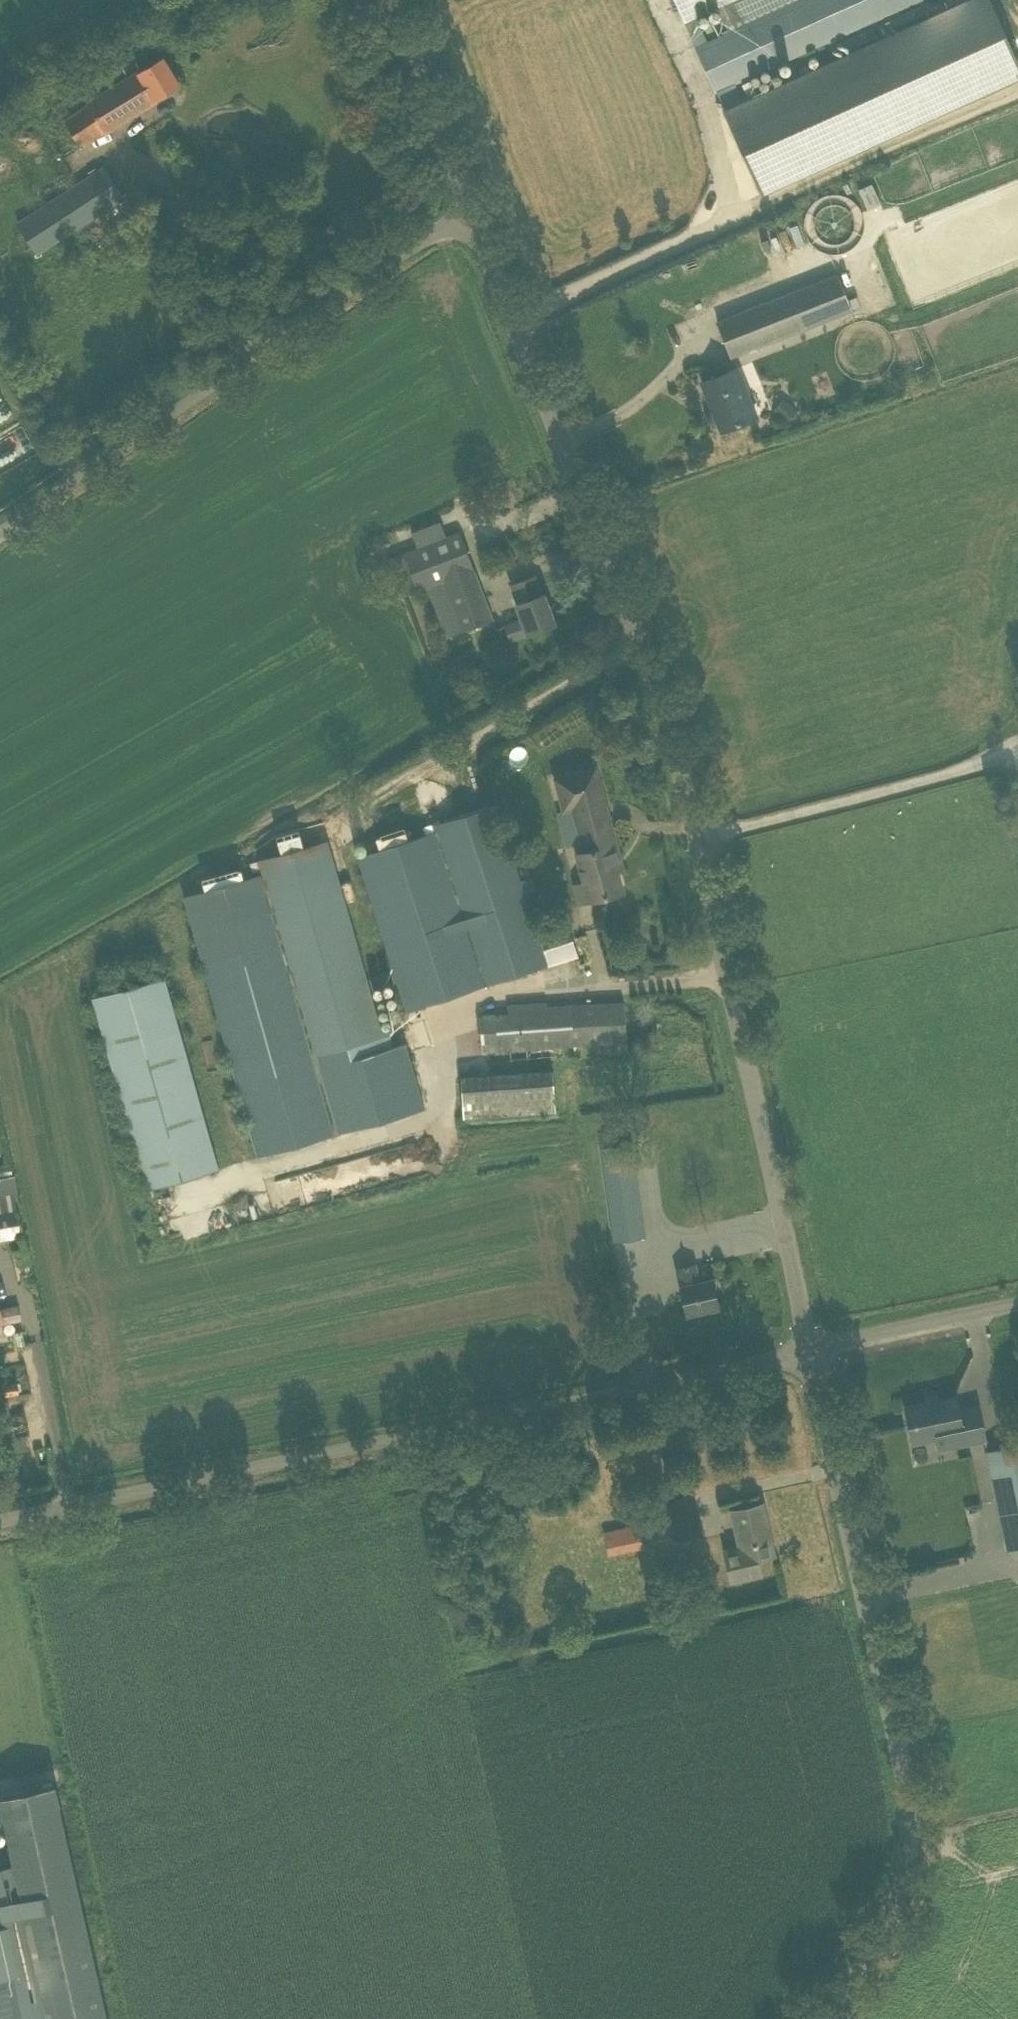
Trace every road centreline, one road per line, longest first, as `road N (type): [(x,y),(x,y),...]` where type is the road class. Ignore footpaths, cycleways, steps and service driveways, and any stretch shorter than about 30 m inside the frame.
road 1 (unclassified): [(810,1347),(655,688),(473,195)]
road 2 (unclassified): [(0,1514),(810,1347)]
road 3 (unclassified): [(807,2018),(893,1892),(906,1848),(889,1701),(810,1347)]
road 4 (unclassified): [(0,528),(473,195)]
road 5 (unclassified): [(810,1347),(1017,1302)]
road 6 (unclassified): [(473,195),(415,0)]

